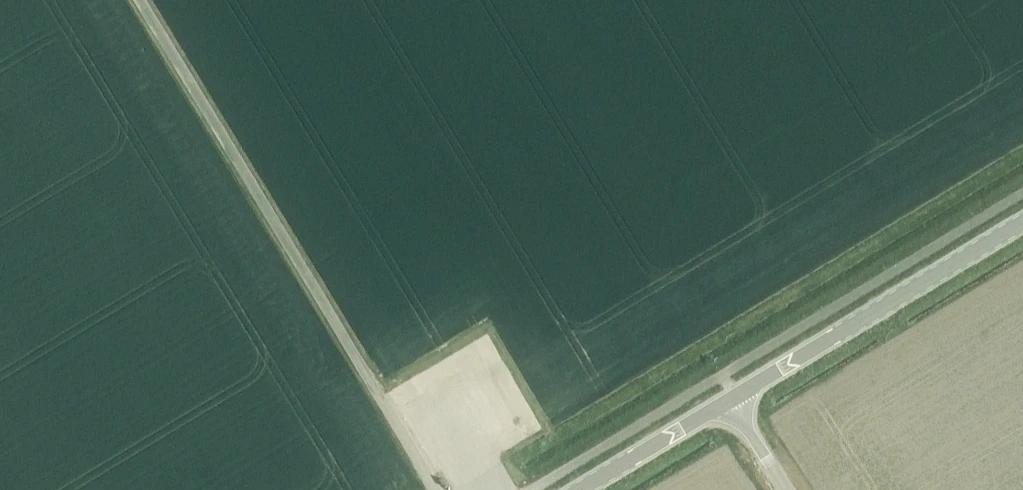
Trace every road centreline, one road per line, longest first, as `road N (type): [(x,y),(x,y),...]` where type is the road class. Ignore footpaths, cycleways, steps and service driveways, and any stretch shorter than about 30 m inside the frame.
road 1 (tertiary): [(727,400),(1022,221)]
road 2 (tertiary): [(580,489),(727,400)]

